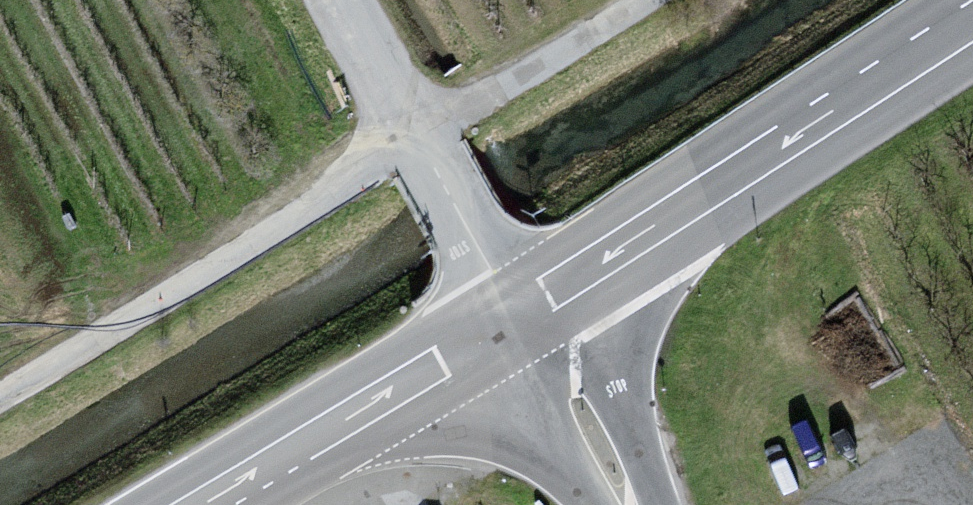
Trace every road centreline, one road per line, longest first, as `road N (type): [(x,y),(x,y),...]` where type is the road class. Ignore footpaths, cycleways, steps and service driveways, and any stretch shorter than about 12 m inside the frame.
road 1 (secondary): [(506,319),(972,10)]
road 2 (unclassified): [(0,398),(411,136)]
road 3 (secondary): [(187,504),(506,319)]
road 4 (unclassified): [(630,0),(411,136)]
road 5 (tertiary): [(506,319),(616,504)]
road 6 (unclassified): [(506,319),(411,136)]
road 7 (unclassified): [(411,136),(334,0)]

